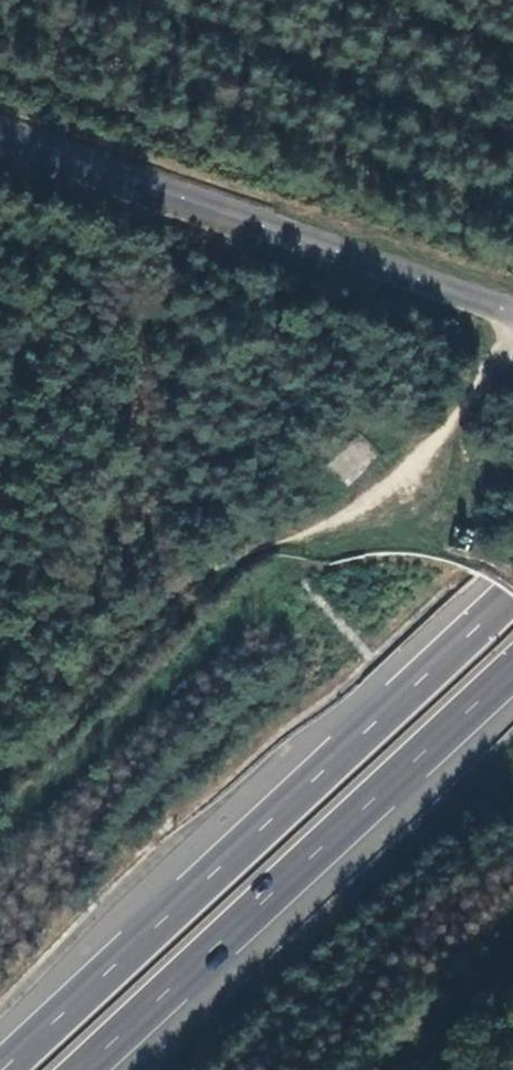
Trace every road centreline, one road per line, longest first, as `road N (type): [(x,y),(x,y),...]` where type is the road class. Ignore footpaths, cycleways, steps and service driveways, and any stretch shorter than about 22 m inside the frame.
road 1 (motorway): [(512,595),(7,1069)]
road 2 (track): [(0,748),(213,574),(289,536),(343,525),(392,492),(512,363)]
road 3 (motorway): [(85,1069),(512,670)]
road 4 (tertiary): [(512,309),(0,134)]
road 5 (track): [(512,925),(364,1069)]

